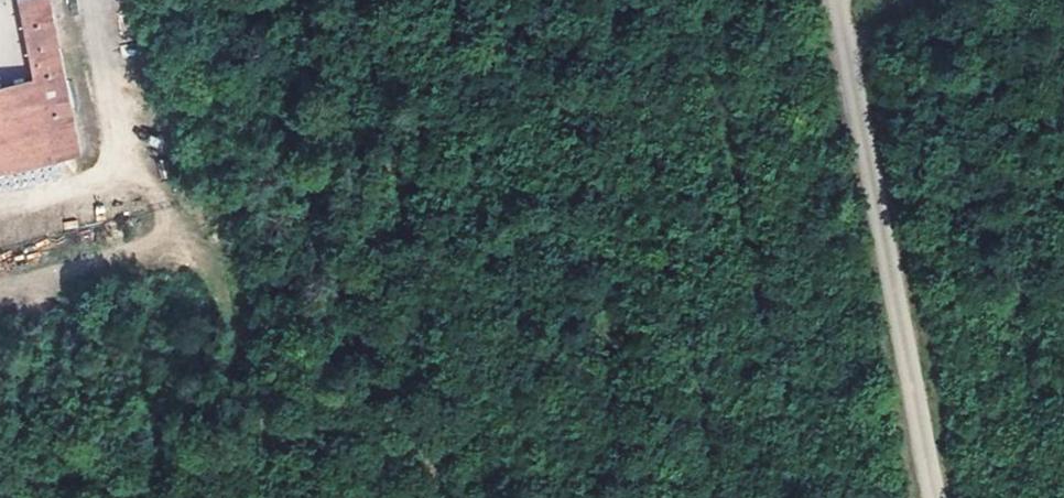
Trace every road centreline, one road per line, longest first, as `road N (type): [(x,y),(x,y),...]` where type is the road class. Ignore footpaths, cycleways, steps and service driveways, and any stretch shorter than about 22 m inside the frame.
road 1 (unclassified): [(840,0),(934,497)]

